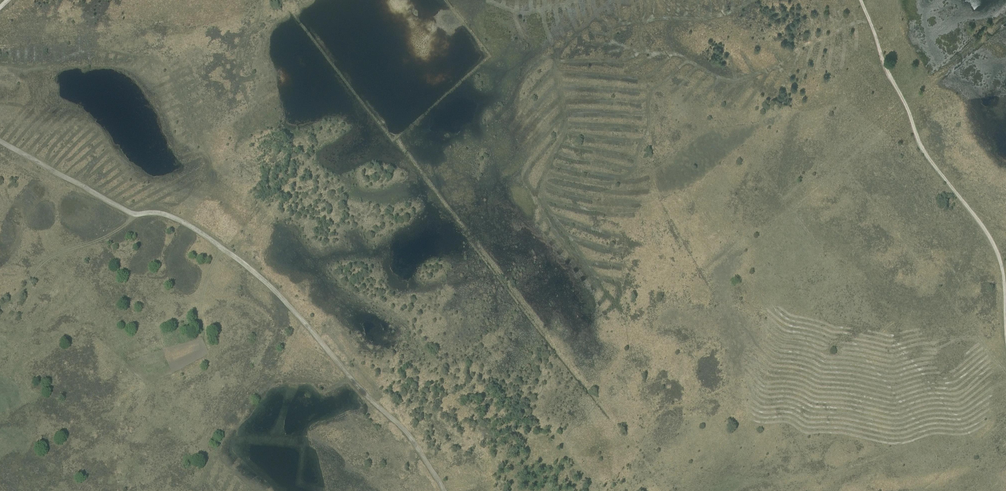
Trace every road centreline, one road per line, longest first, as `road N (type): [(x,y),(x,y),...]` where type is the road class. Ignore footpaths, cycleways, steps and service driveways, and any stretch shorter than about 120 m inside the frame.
road 1 (track): [(445,490),(404,428),(277,291),(205,234),(168,215),(135,214),(0,139)]
road 2 (track): [(862,0),(918,143),(994,243),(1005,332)]

